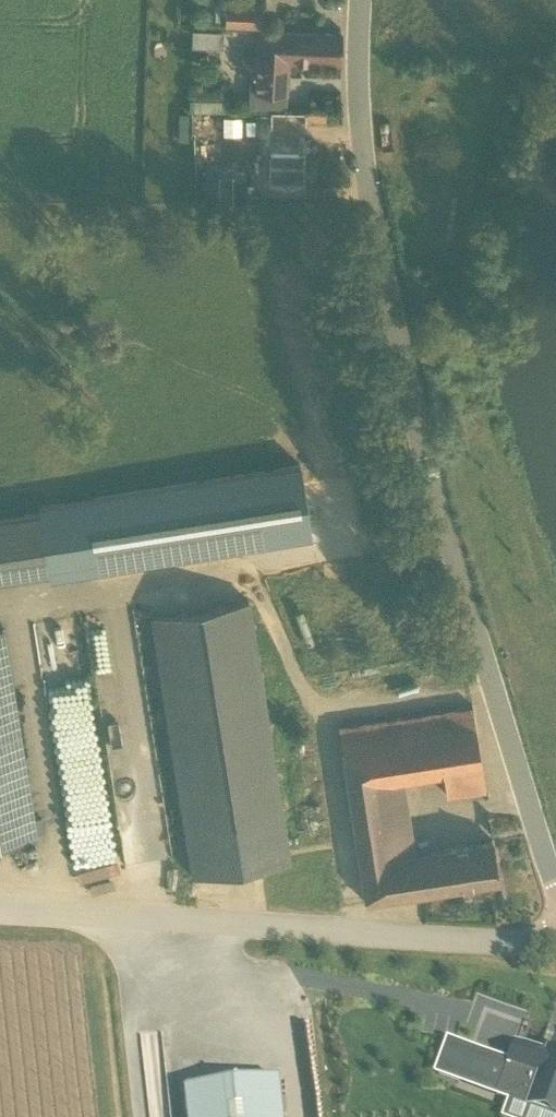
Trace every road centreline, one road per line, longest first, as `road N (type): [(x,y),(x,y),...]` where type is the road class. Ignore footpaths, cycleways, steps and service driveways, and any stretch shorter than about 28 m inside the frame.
road 1 (residential): [(555,888),(506,727),(375,204),(361,117),(363,0)]
road 2 (track): [(555,930),(528,942),(0,909)]

